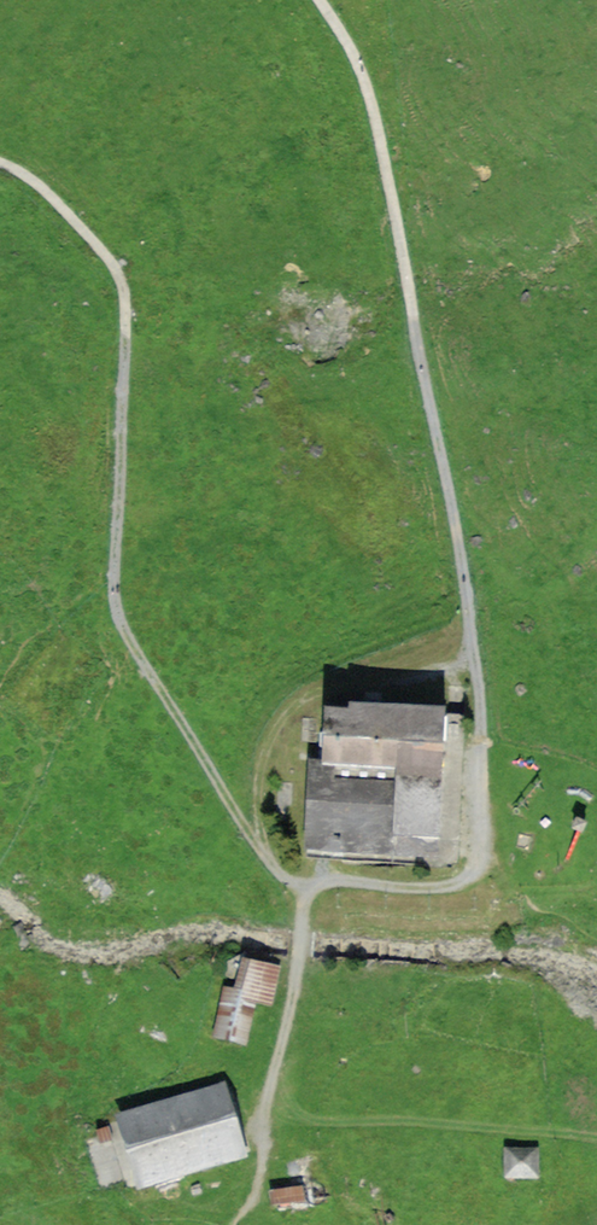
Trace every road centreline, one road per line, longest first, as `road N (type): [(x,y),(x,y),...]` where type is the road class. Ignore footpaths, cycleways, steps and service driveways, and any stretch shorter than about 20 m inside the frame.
road 1 (track): [(331,0),(354,37),(393,157),(486,714),(473,873),(427,889),(312,880)]
road 2 (track): [(312,880),(290,879),(271,865),(122,625),(114,585),(127,293),(110,260),(41,188),(0,163)]
road 3 (track): [(312,880),(258,1197)]

